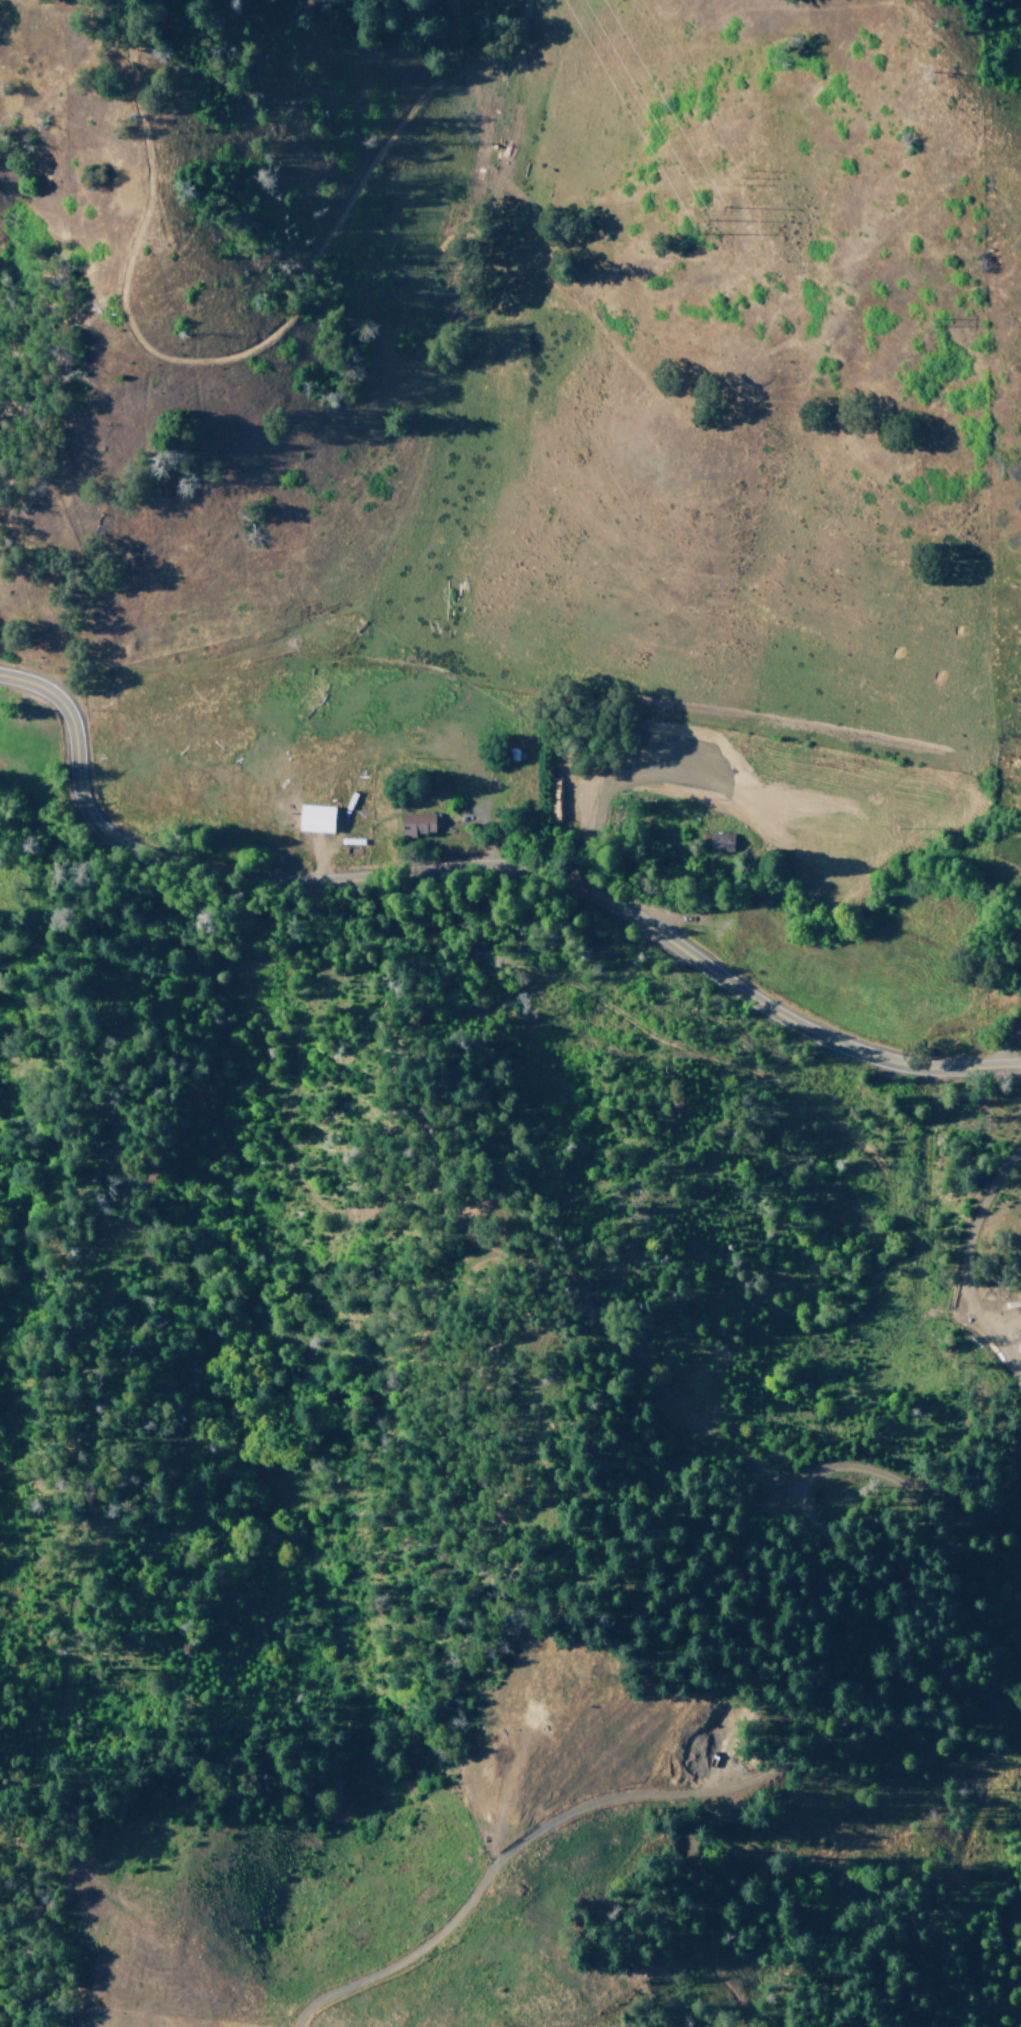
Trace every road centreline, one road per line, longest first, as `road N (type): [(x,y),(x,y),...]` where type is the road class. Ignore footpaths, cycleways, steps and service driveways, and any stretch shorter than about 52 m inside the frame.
road 1 (residential): [(1020,1065),(886,1067),(840,1051),(529,870),(443,860),(329,882),(203,875),(132,853),(102,839),(85,818),(60,705),(43,689),(0,674)]

